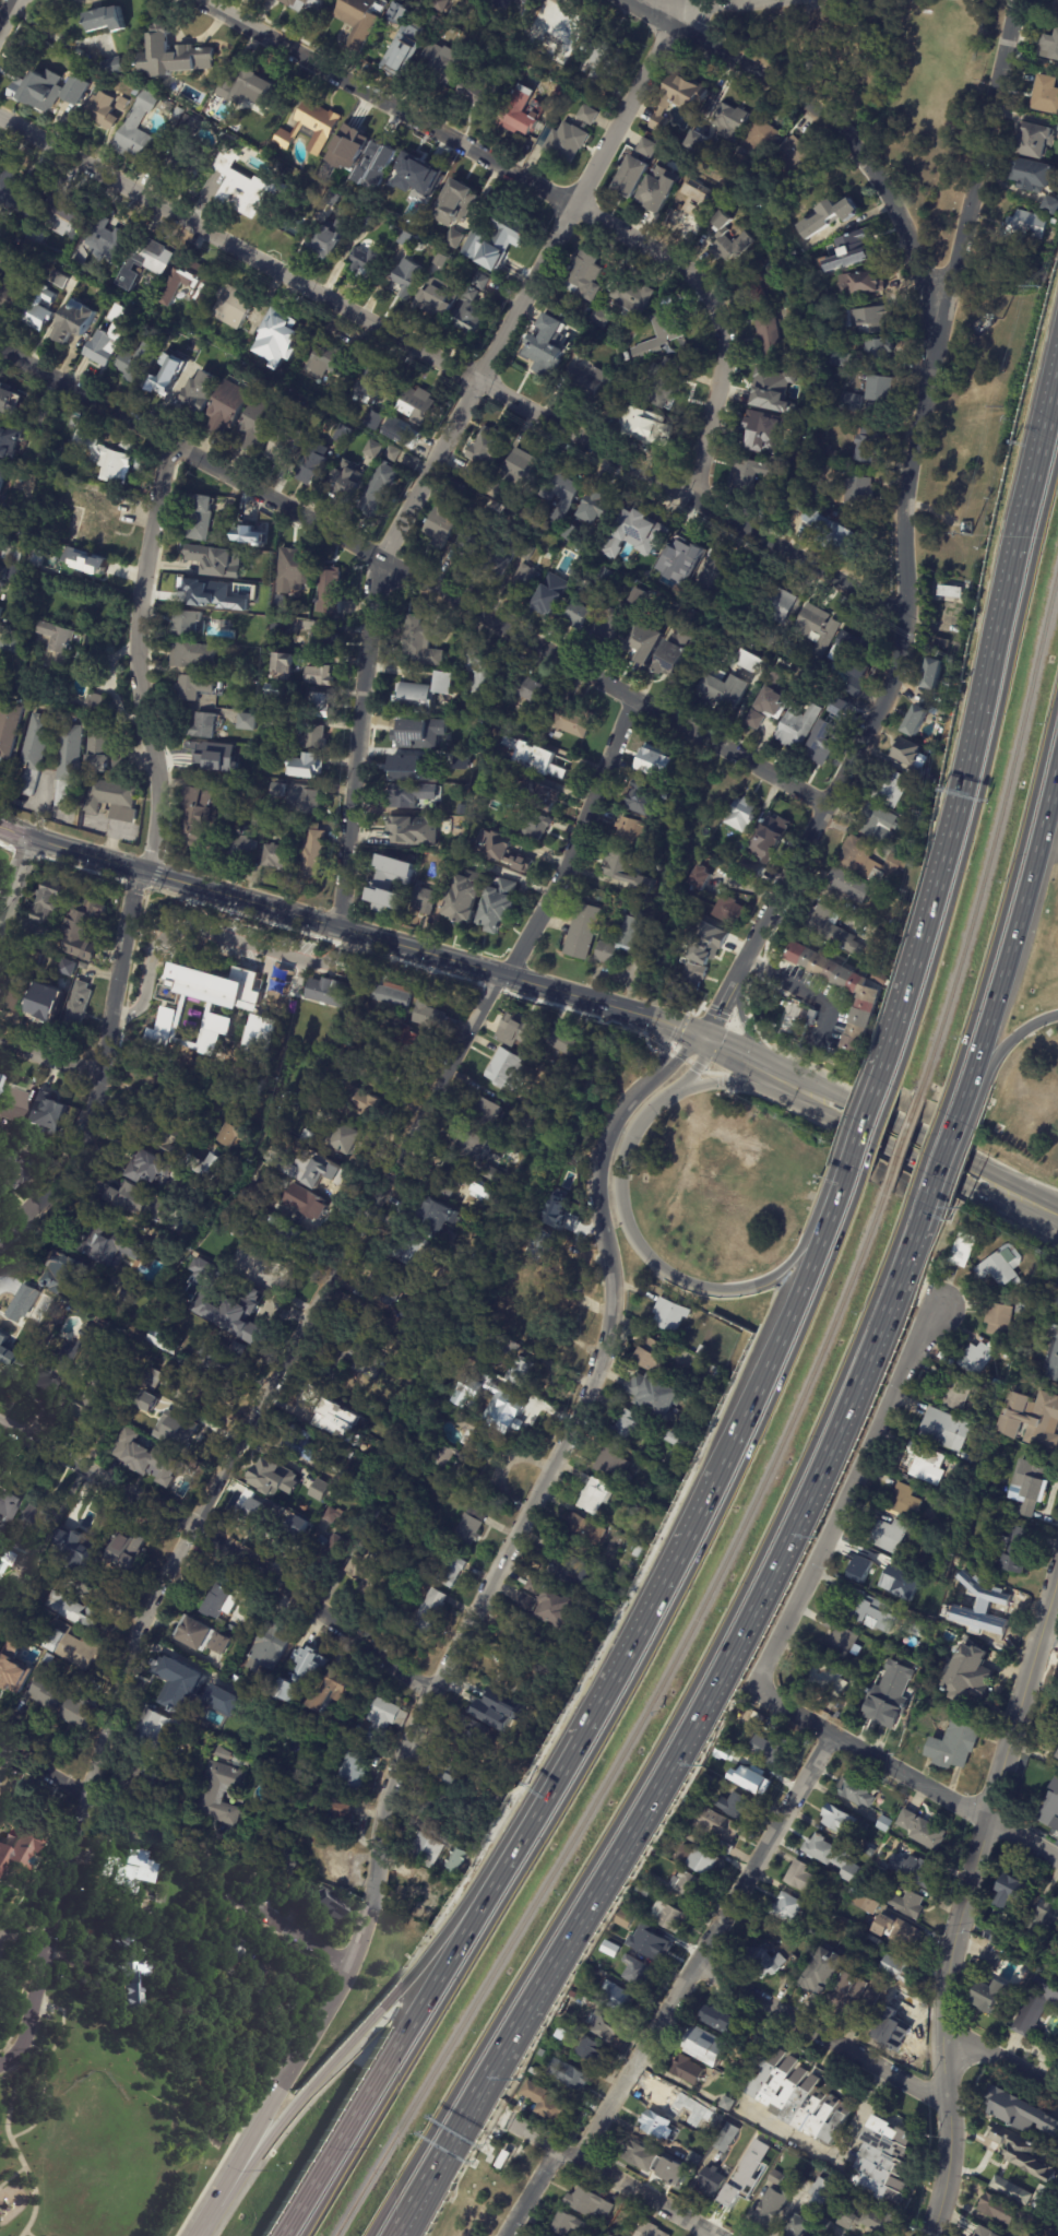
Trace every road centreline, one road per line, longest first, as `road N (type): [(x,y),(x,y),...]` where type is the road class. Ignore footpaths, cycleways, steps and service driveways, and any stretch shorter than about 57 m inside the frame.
road 1 (residential): [(85,1799),(143,1618),(561,877),(638,698)]
road 2 (motorway): [(861,1181),(772,1400),(615,1715),(303,2235)]
road 3 (motorway): [(368,2235),(683,1702),(794,1482),(908,1206)]
road 4 (motorway): [(390,2235),(749,1624),(863,1376),(926,1212)]
road 5 (residential): [(703,1040),(888,697),(904,623),(907,484),(931,339),(1012,0)]
road 6 (residential): [(336,925),(379,555),(674,21),(676,0)]
road 7 (secondary): [(654,1076),(615,1114),(596,1156),(594,1204),(609,1278),(599,1362),(393,1773),(370,1904),(349,1968)]
road 8 (residential): [(758,536),(0,118)]
road 9 (residential): [(0,1248),(68,1180),(103,1082),(140,866),(157,812),(134,636),(169,442)]
road 10 (residential): [(675,720),(0,347)]
road 11 (tertiary): [(703,1040),(0,823)]
road 12 (motorway): [(1057,364),(967,758),(880,1070)]
road 13 (tertiary): [(933,2235),(950,1939),(1057,1576)]
road 14 (motorway): [(1057,457),(985,773),(896,1080)]
road 15 (residential): [(712,305),(677,264),(200,0)]
road 16 (residential): [(430,1694),(192,1527),(0,1416)]
road 17 (residential): [(563,2155),(579,2146),(697,1964),(828,1734)]
road 18 (residential): [(931,339),(901,228),(878,179),(844,135),(635,0)]
road 19 (motorway): [(715,1474),(593,1709),(491,1879)]
road 20 (motorway): [(491,1879),(211,2216)]
road 21 (residential): [(754,1683),(904,1361),(940,1305)]
road 22 (motorway): [(951,1081),(1057,688)]
road 23 (motorway): [(828,1219),(758,1283),(706,1289),(666,1275),(632,1241),(616,1183),(639,1123),(670,1097)]
road 24 (residential): [(1057,1856),(828,1734),(754,1683)]
road 25 (motorway): [(968,1086),(1057,771)]
road 26 (secondary): [(1057,1216),(799,1090)]
road 27 (residential): [(947,2101),(697,1964)]
road 28 (secondary): [(349,1968),(211,2216)]
road 29 (residential): [(5,2066),(28,2043),(85,1799)]
road 30 (motorway): [(828,1219),(715,1474)]
road 31 (residential): [(712,2235),(506,2123)]
road 32 (motorway): [(389,2057),(281,2235)]
road 33 (motorway): [(491,1879),(389,2057)]
road 34 (residential): [(687,495),(715,387),(712,305)]
road 35 (residential): [(829,804),(687,726)]
road 36 (residential): [(904,623),(777,547)]
road 37 (residential): [(349,1968),(237,1895)]
road 38 (motorway): [(926,1212),(968,1086)]
road 39 (motorway): [(908,1206),(951,1081)]
road 40 (residential): [(1057,2092),(942,2028)]
road 41 (motorway): [(670,1097),(722,1084),(799,1090)]

